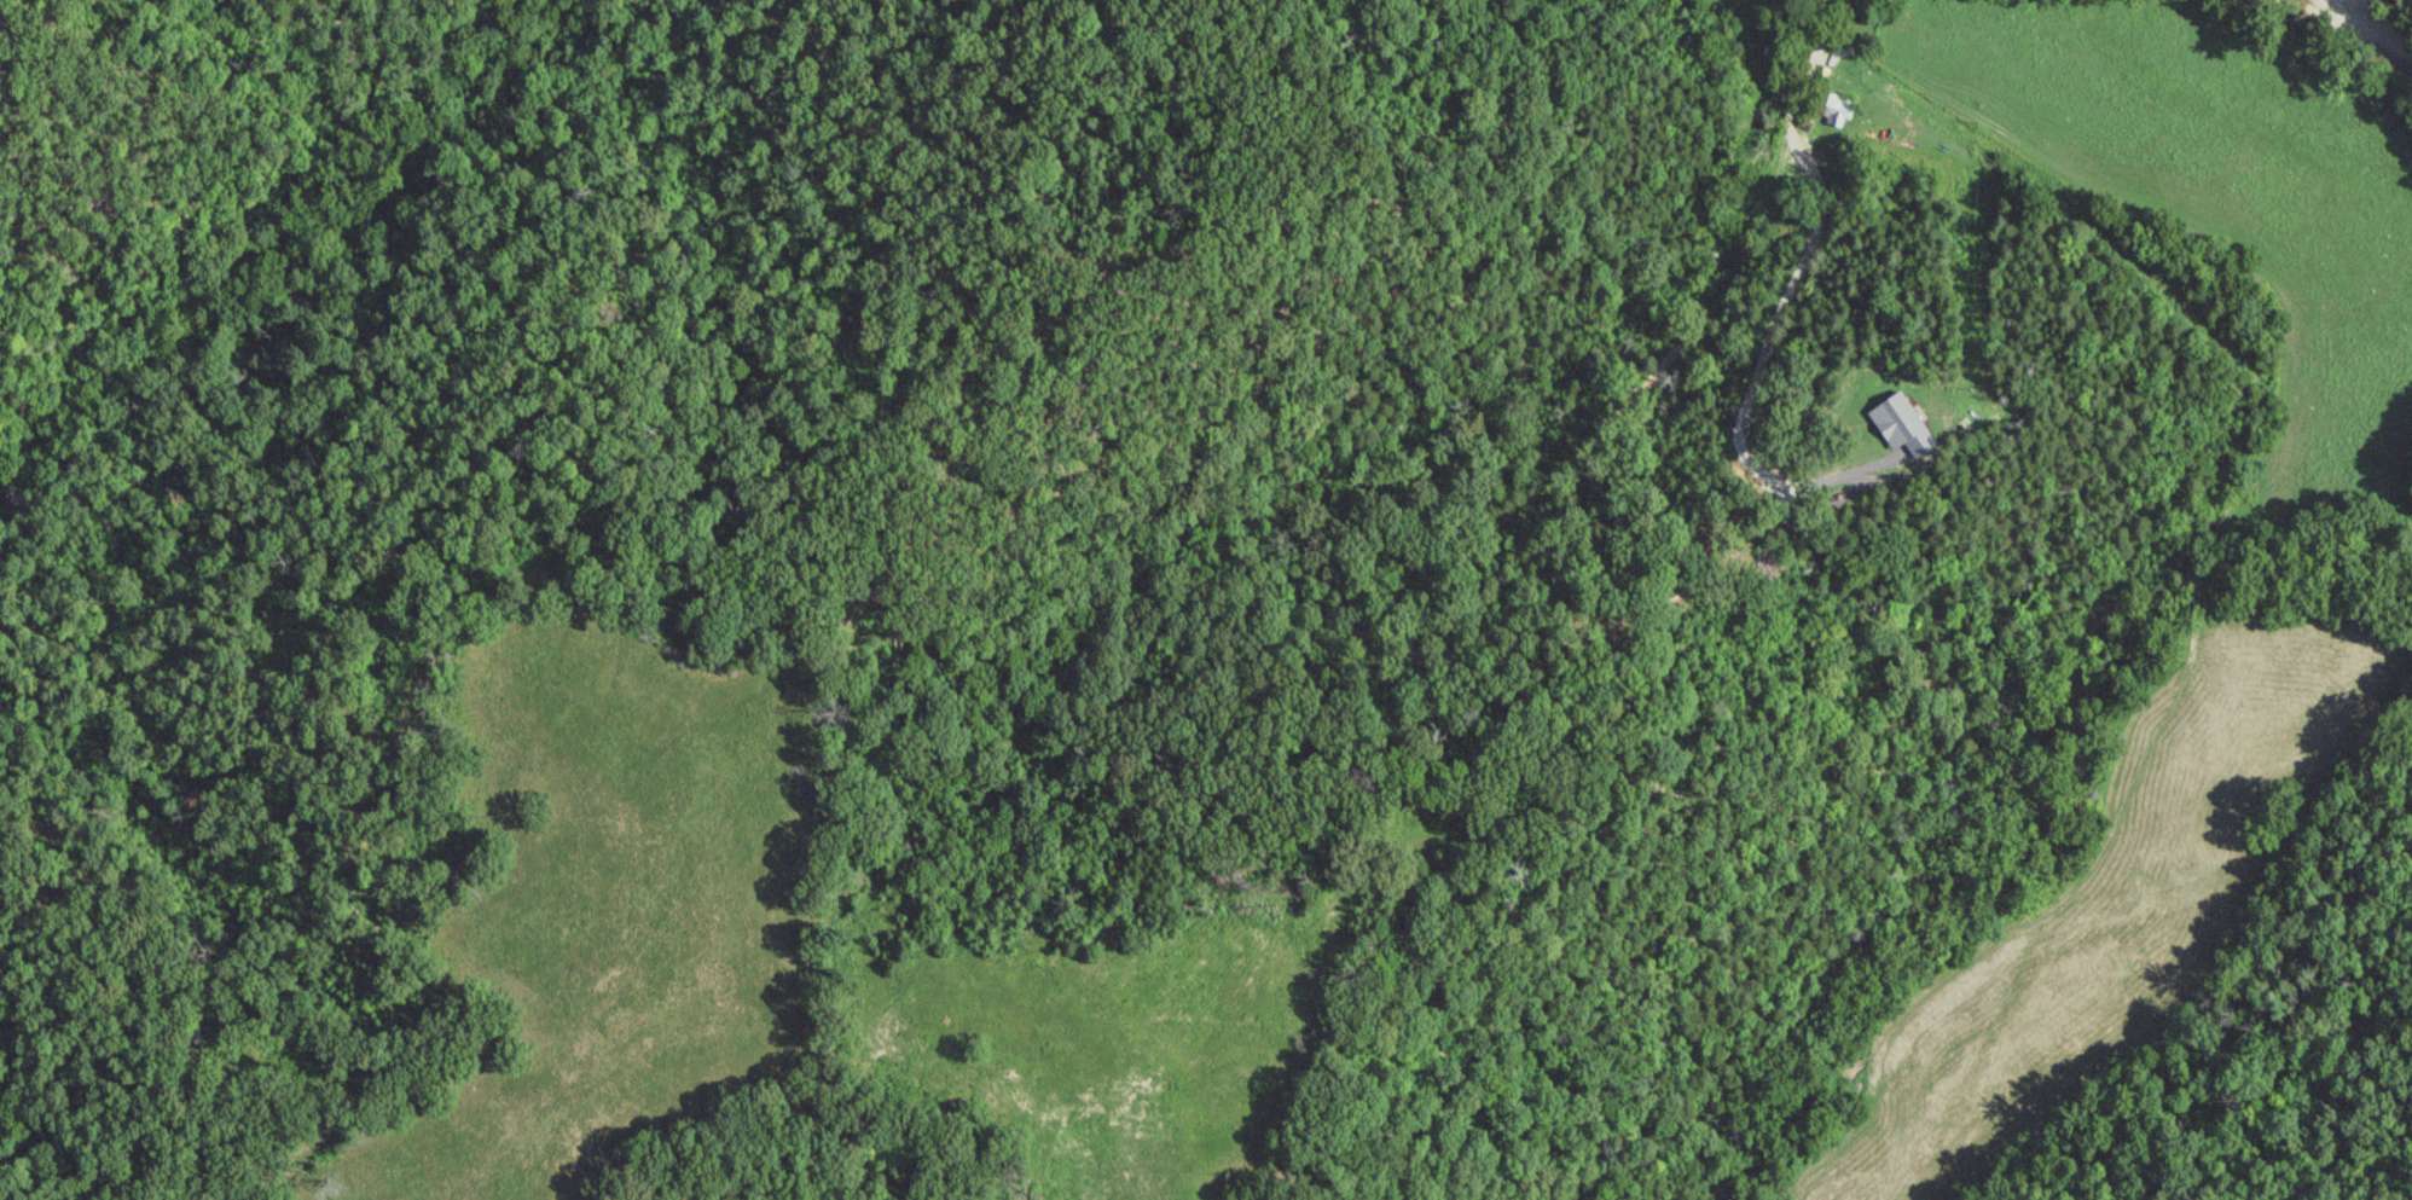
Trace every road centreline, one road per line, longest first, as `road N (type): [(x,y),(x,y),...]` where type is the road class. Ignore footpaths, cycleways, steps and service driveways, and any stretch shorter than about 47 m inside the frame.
road 1 (residential): [(1909,1199),(2158,817),(2204,713),(2210,550),(2296,366),(2283,274),(2243,222),(1866,98),(1889,0)]
road 2 (residential): [(2350,23),(2217,19),(2113,0)]

